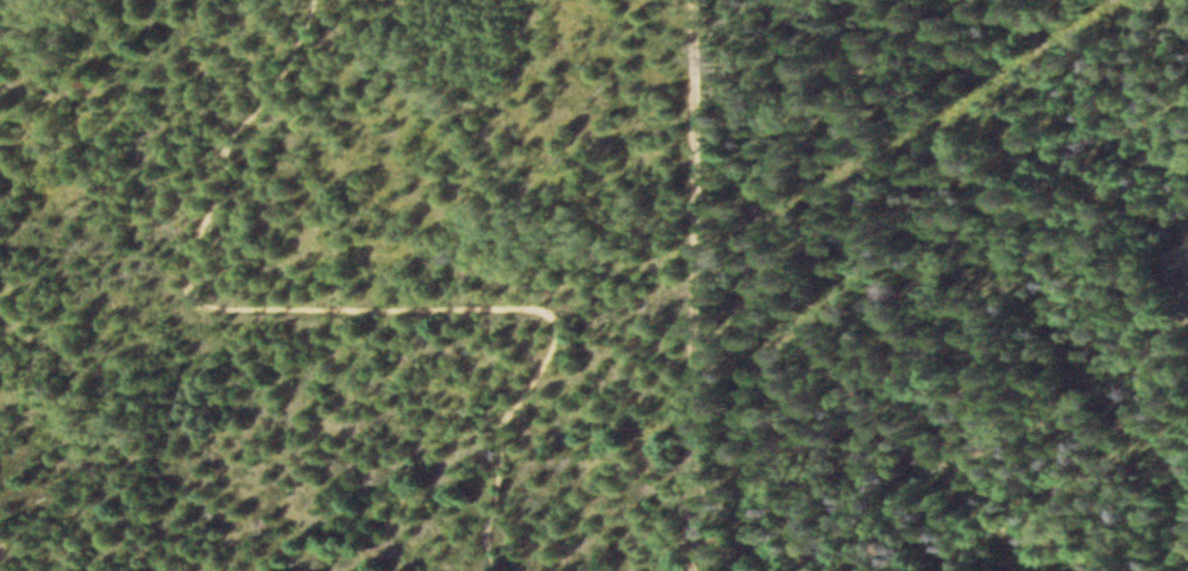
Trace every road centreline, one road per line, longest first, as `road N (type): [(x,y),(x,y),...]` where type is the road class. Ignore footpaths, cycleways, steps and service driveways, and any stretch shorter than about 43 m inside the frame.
road 1 (track): [(704,570),(698,0)]

